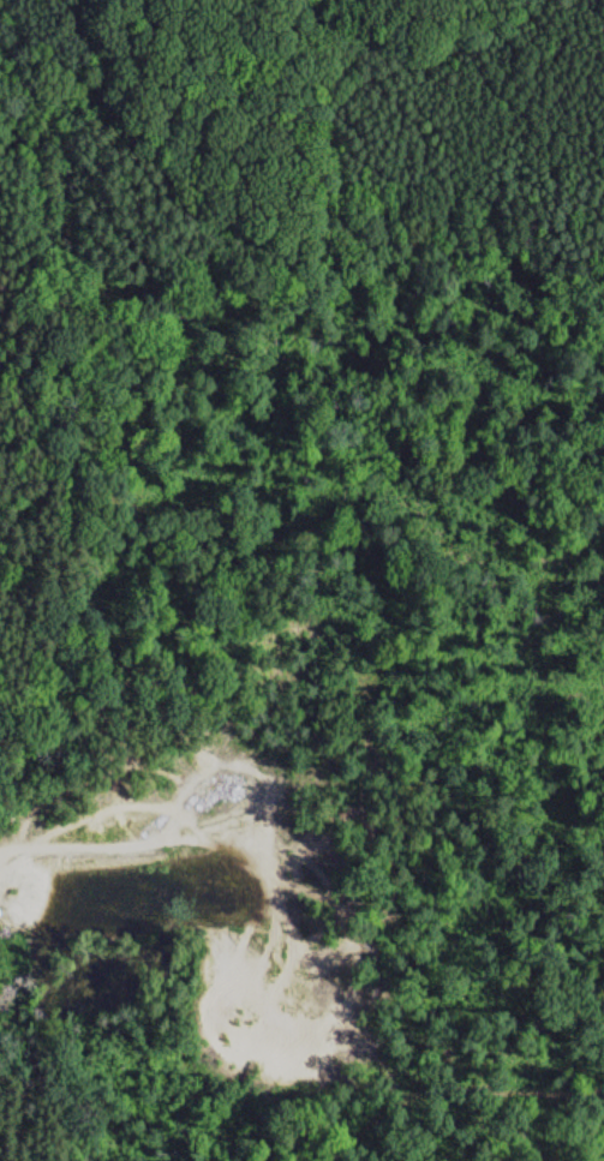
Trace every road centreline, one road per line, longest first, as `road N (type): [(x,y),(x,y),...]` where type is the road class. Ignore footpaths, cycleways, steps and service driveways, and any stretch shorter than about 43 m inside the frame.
road 1 (track): [(603,1102),(429,1095),(334,1160)]

